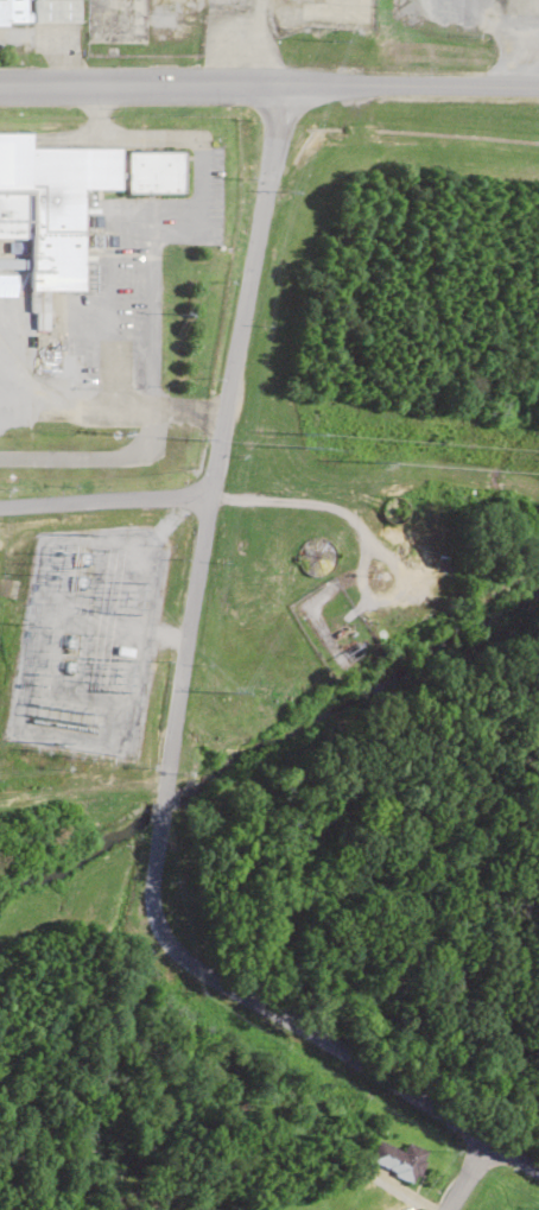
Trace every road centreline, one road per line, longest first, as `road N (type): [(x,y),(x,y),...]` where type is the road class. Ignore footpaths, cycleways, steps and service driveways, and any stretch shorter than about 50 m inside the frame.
road 1 (residential): [(538,1172),(185,961),(159,936),(146,900),(275,82)]
road 2 (secondary): [(538,87),(0,85)]
road 3 (residential): [(205,495),(0,506)]
road 4 (residential): [(164,779),(0,800)]

